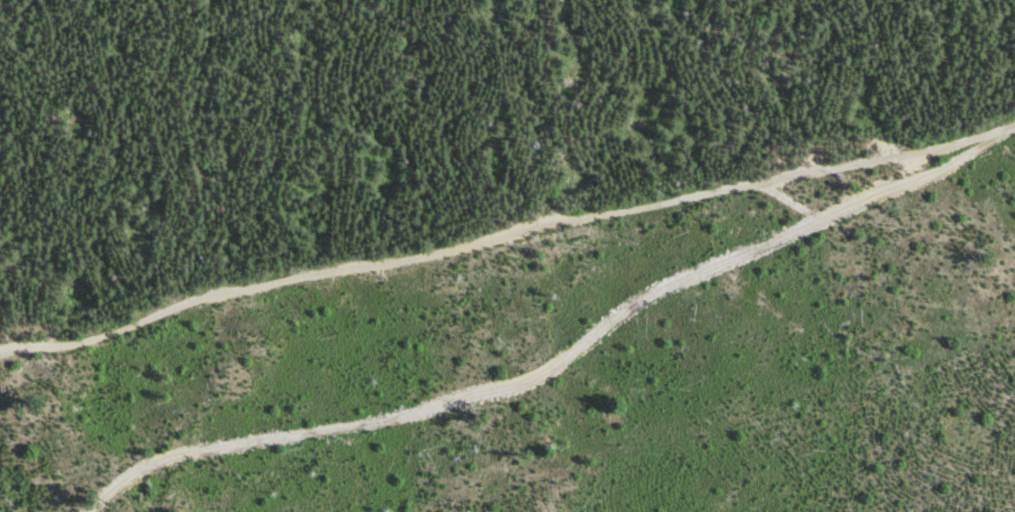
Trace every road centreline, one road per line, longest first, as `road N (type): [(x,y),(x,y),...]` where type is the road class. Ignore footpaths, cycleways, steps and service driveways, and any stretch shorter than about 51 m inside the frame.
road 1 (residential): [(1014,121),(919,148),(240,285),(150,308),(112,330),(0,352)]
road 2 (track): [(83,511),(101,483),(163,434),(431,380),(544,376),(577,357),(616,311),(657,298),(820,213),(919,148)]

